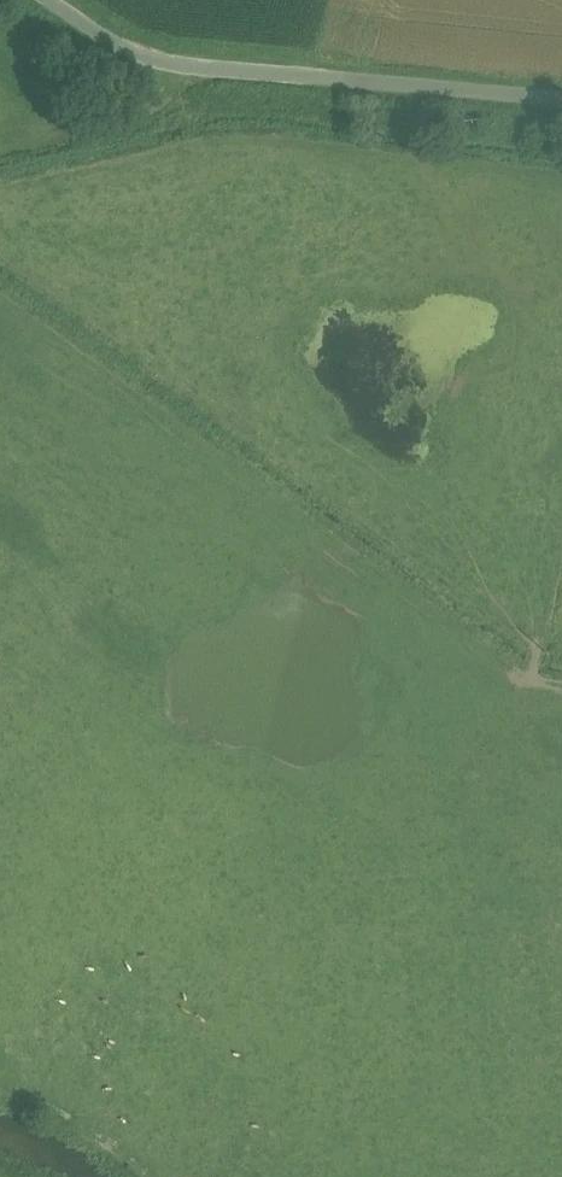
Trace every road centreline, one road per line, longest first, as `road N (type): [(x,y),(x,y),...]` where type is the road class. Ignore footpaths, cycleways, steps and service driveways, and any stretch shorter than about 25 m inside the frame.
road 1 (residential): [(6,0),(103,68),(310,107),(561,118)]

